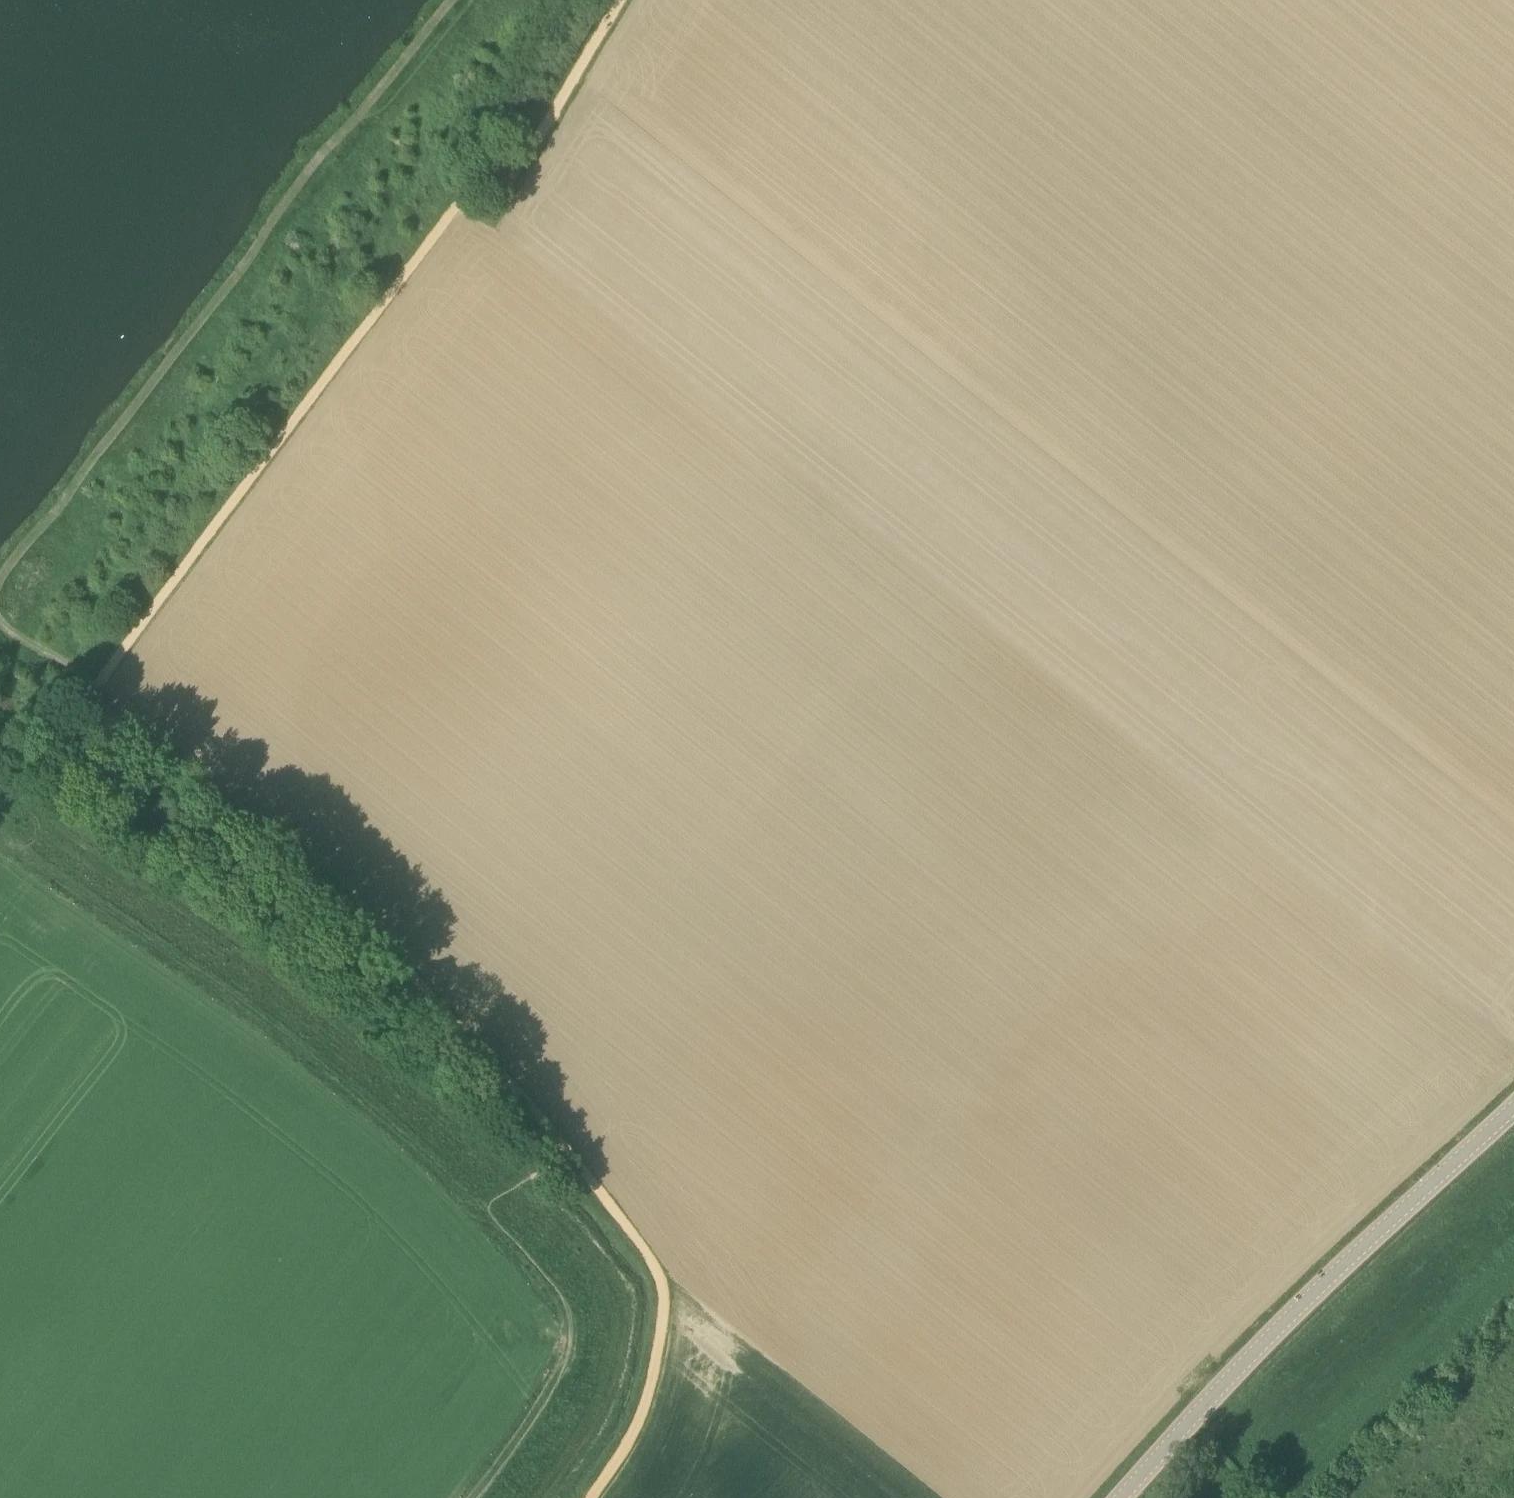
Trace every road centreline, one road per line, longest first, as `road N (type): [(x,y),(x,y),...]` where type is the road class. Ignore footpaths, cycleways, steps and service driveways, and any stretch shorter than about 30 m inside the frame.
road 1 (tertiary): [(1117,1497),(1169,1439),(1513,1117)]

